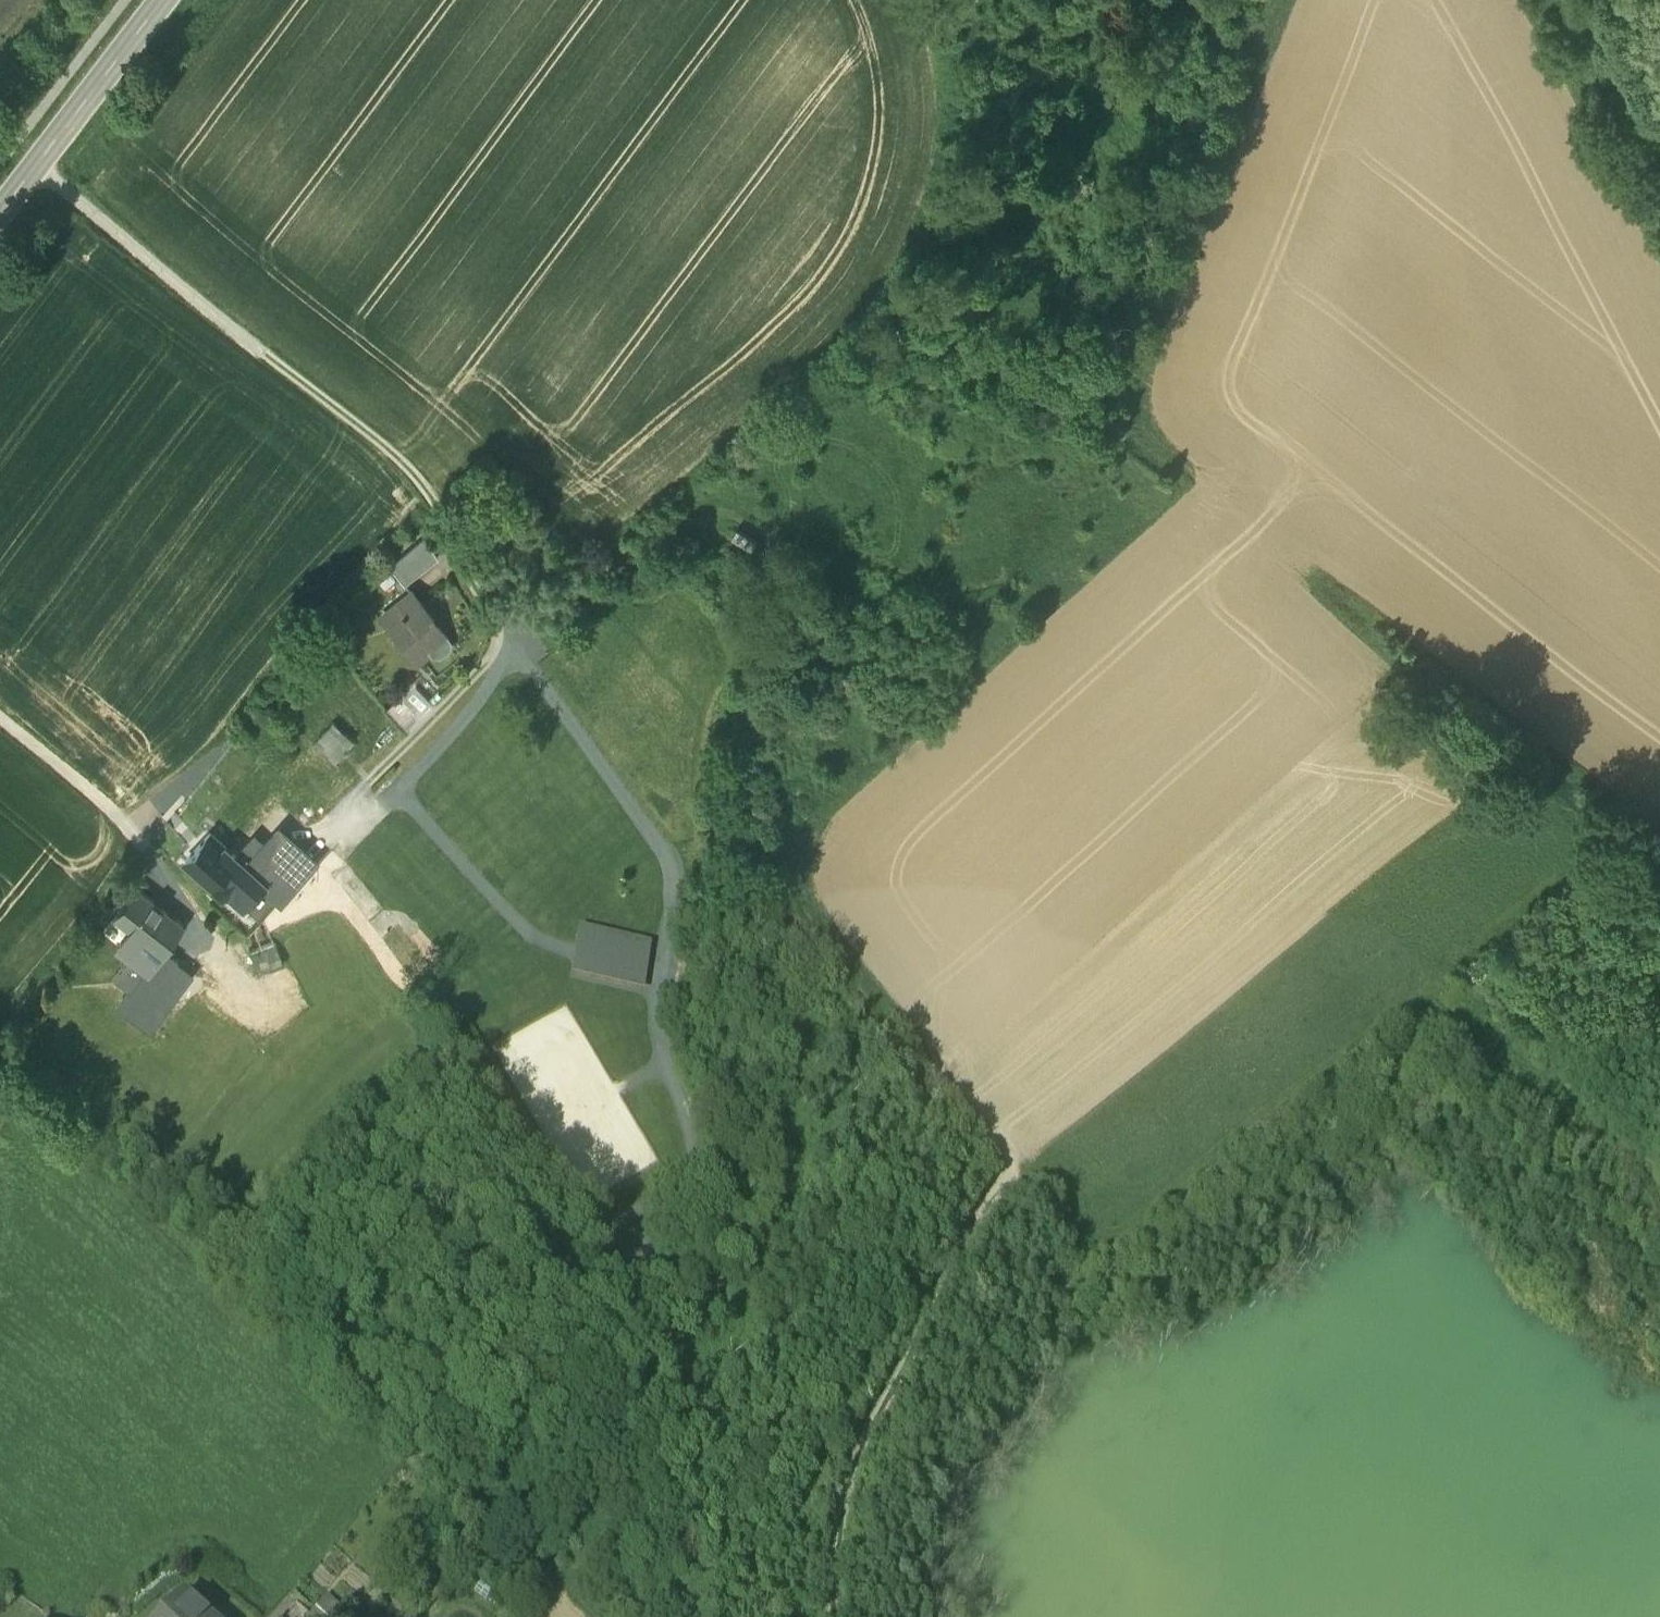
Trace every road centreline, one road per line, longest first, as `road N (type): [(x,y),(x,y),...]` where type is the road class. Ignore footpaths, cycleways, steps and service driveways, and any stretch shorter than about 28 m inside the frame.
road 1 (track): [(833,1616),(840,1523),(857,1458),(1008,1171)]
road 2 (secondary): [(0,209),(164,0)]
road 3 (track): [(592,1616),(522,1542),(431,1464)]

